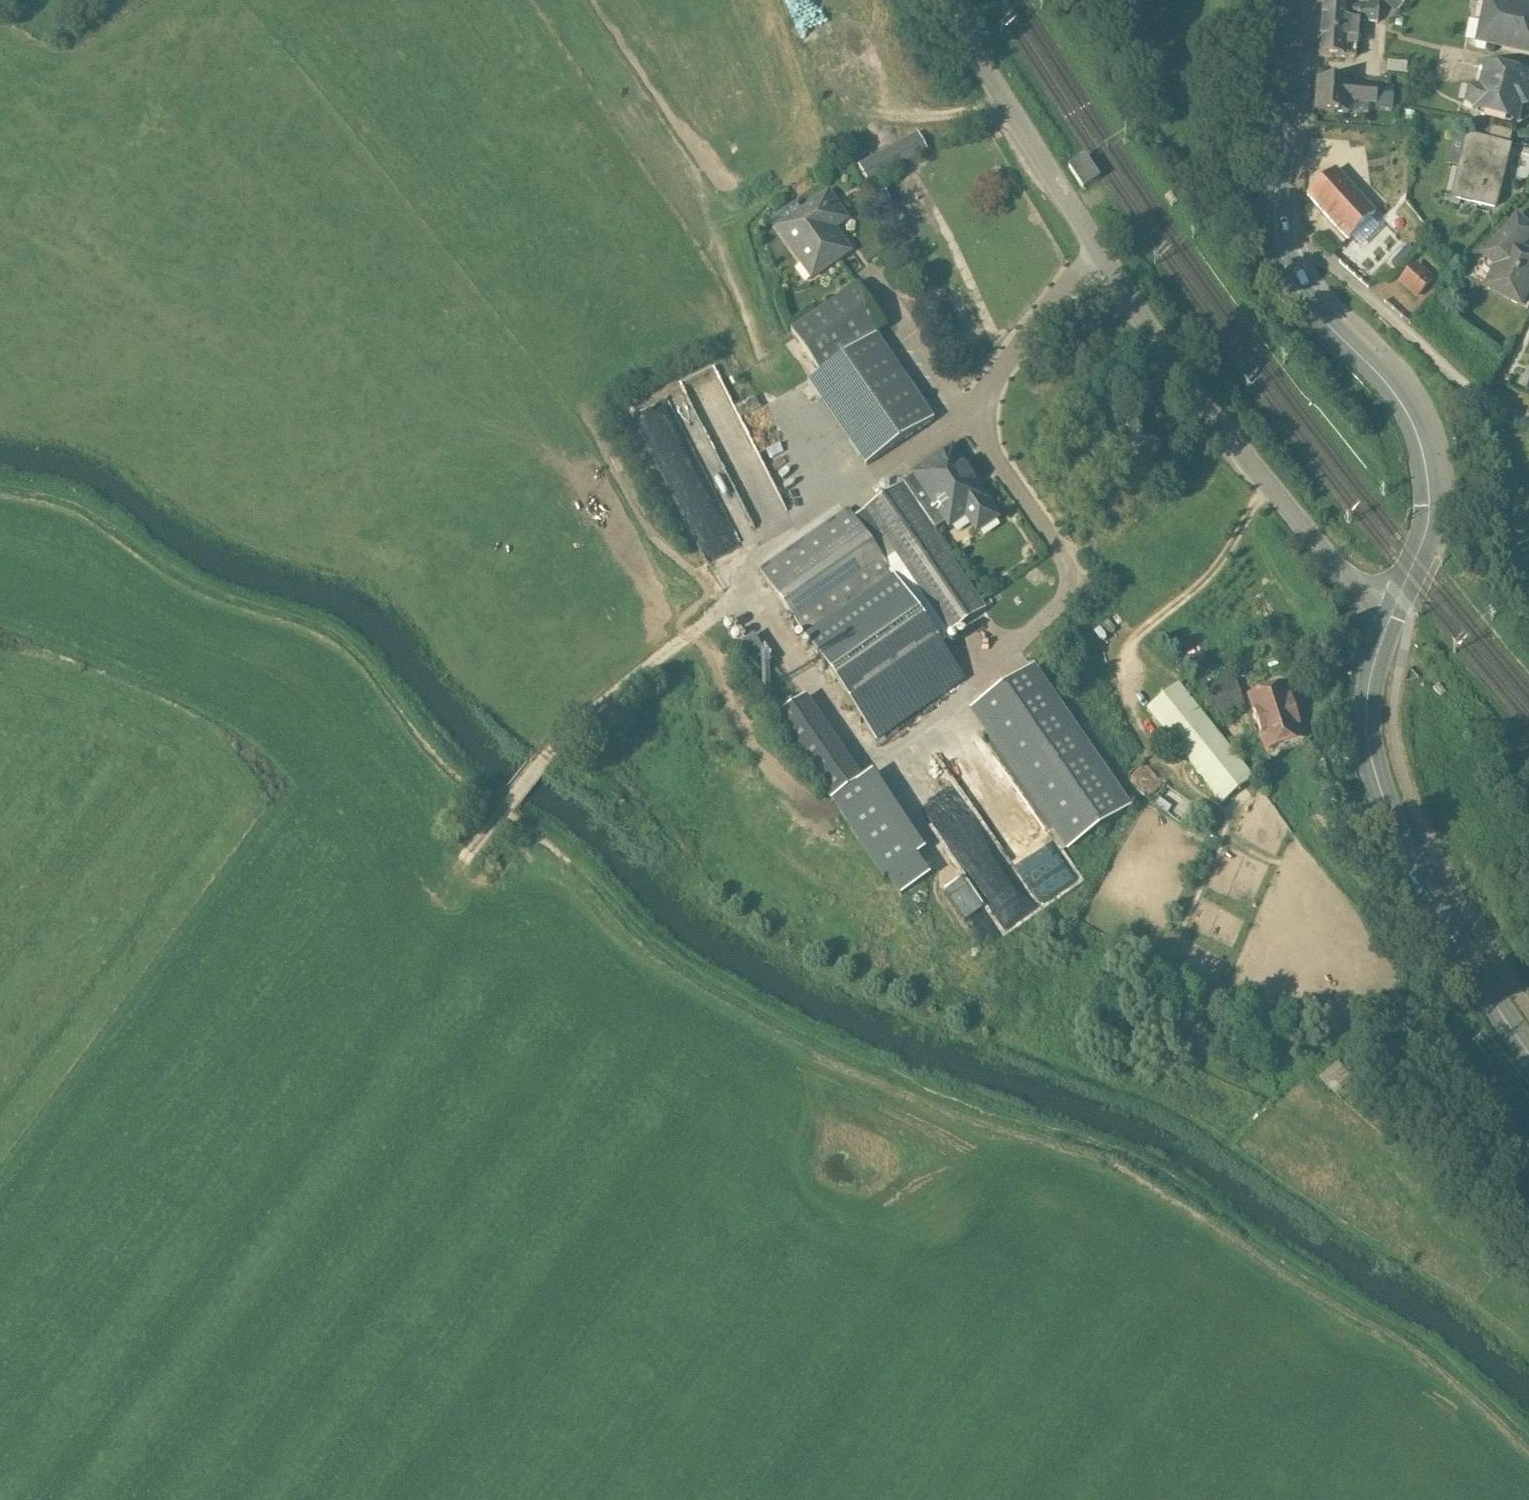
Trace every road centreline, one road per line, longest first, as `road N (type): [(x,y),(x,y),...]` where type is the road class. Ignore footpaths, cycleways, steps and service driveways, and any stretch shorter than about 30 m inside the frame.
road 1 (track): [(1528,1436),(1452,1366),(1179,1183),(1102,1146),(917,1087),(750,1010),(641,934),(572,865)]
road 2 (residential): [(1391,629),(1335,583),(1189,398),(933,0)]
road 3 (primary): [(1528,1065),(1433,915),(1383,808),(1366,724),(1391,629)]
road 4 (primary): [(1391,629),(1428,535),(1420,456),(1398,412),(1309,321),(1281,271)]
road 5 (track): [(723,614),(580,723),(447,880)]
road 6 (unclassified): [(1528,439),(1455,396),(1328,278),(1281,271)]
road 7 (primary): [(1281,271),(1275,226),(1291,0)]

